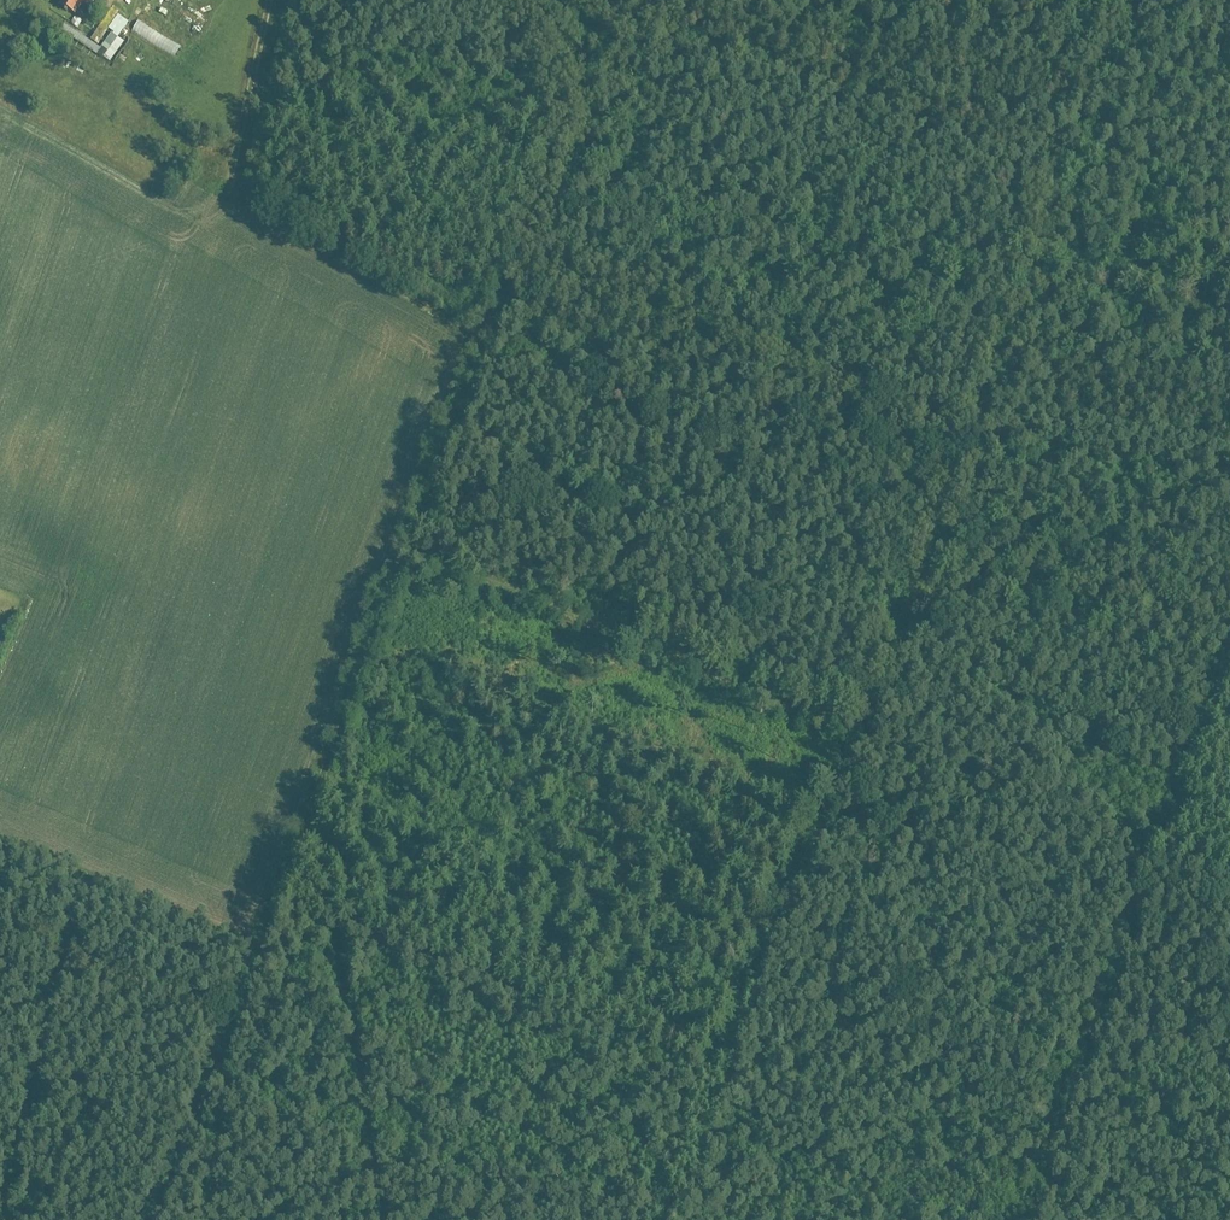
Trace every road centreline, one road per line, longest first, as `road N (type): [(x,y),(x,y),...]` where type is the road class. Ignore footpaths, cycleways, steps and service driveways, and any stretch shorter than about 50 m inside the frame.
road 1 (track): [(0,1219),(88,872),(255,947),(486,336)]
road 2 (track): [(401,569),(797,710),(843,770),(1150,860),(1229,650)]
road 3 (track): [(257,0),(226,156),(230,200),(480,352)]
road 4 (track): [(1150,860),(1022,1219)]
road 5 (track): [(611,0),(486,336)]
road 6 (track): [(241,941),(140,1219)]

